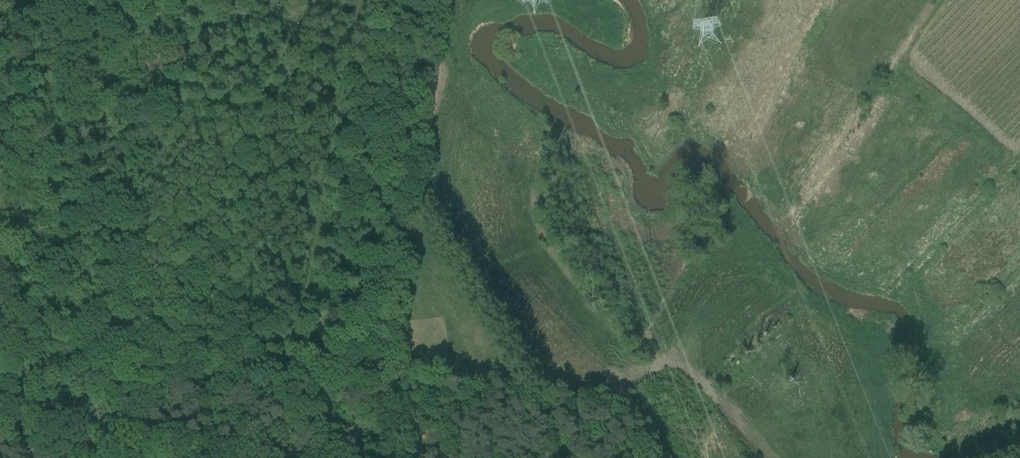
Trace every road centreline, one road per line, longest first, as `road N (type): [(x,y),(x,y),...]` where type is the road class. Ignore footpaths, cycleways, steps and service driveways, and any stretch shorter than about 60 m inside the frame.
road 1 (track): [(395,447),(303,370),(301,328),(328,138),(355,0)]
road 2 (track): [(26,422),(32,0)]
road 3 (track): [(396,457),(393,385),(423,156)]
road 4 (track): [(0,416),(45,433),(216,457)]

